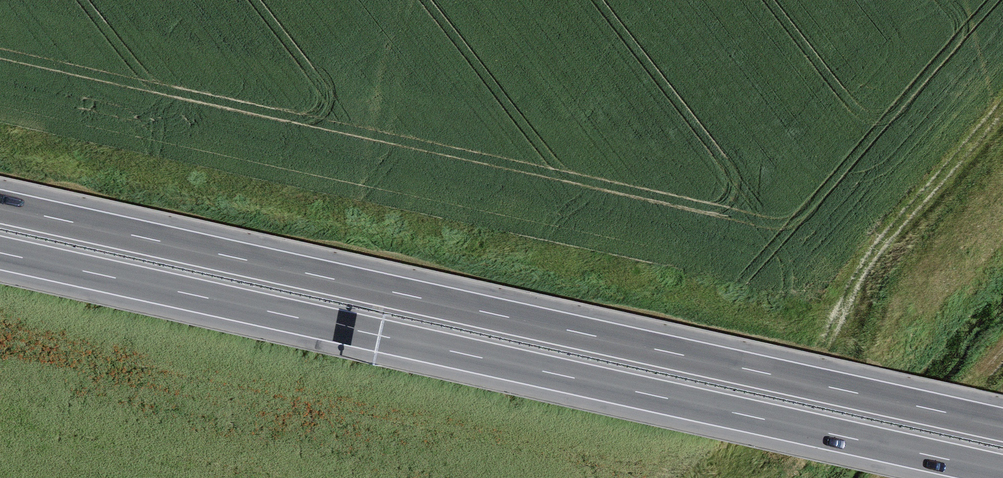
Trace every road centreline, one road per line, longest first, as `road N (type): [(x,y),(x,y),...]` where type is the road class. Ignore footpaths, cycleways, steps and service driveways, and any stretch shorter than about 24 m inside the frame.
road 1 (motorway): [(1002,425),(0,206)]
road 2 (motorway): [(0,253),(1002,472)]

